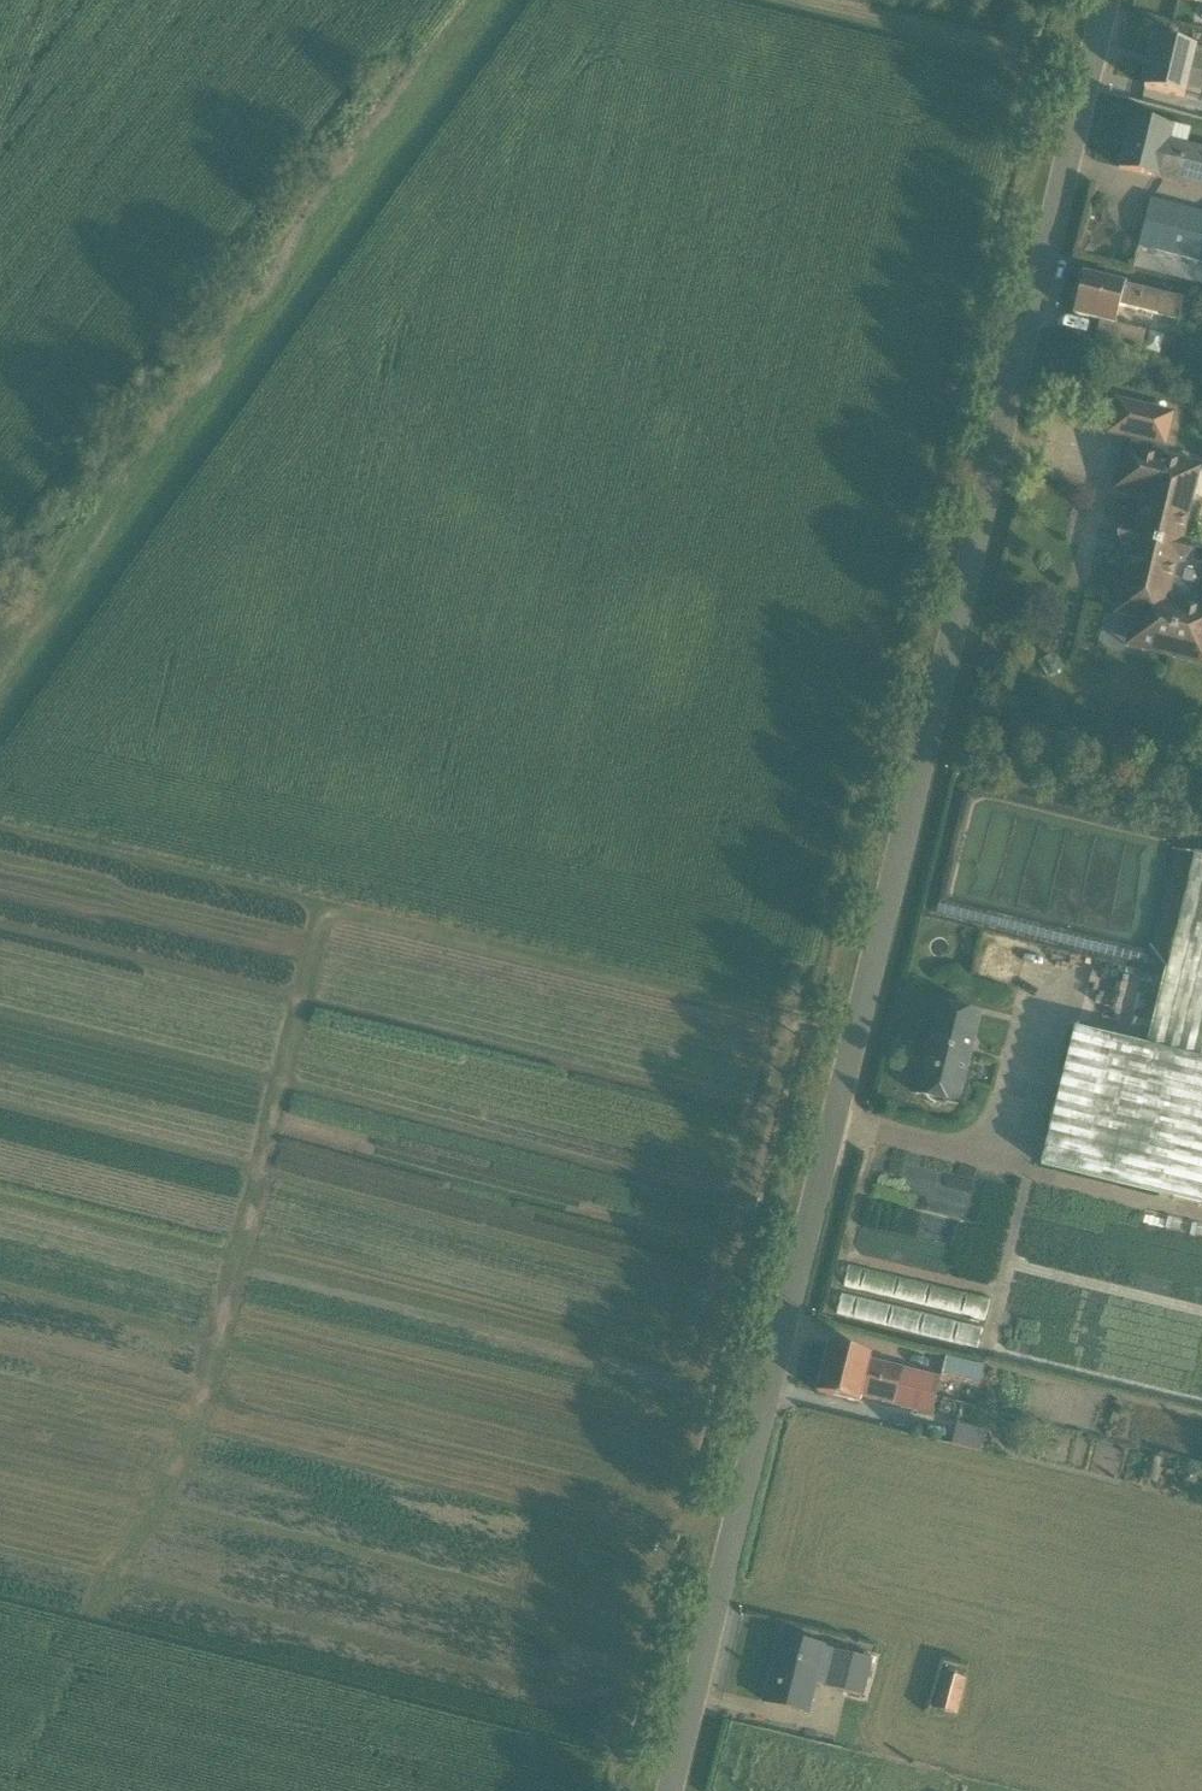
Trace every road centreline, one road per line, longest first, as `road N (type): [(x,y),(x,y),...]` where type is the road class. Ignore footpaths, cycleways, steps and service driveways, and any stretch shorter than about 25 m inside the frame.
road 1 (unclassified): [(1108,0),(670,1790)]

